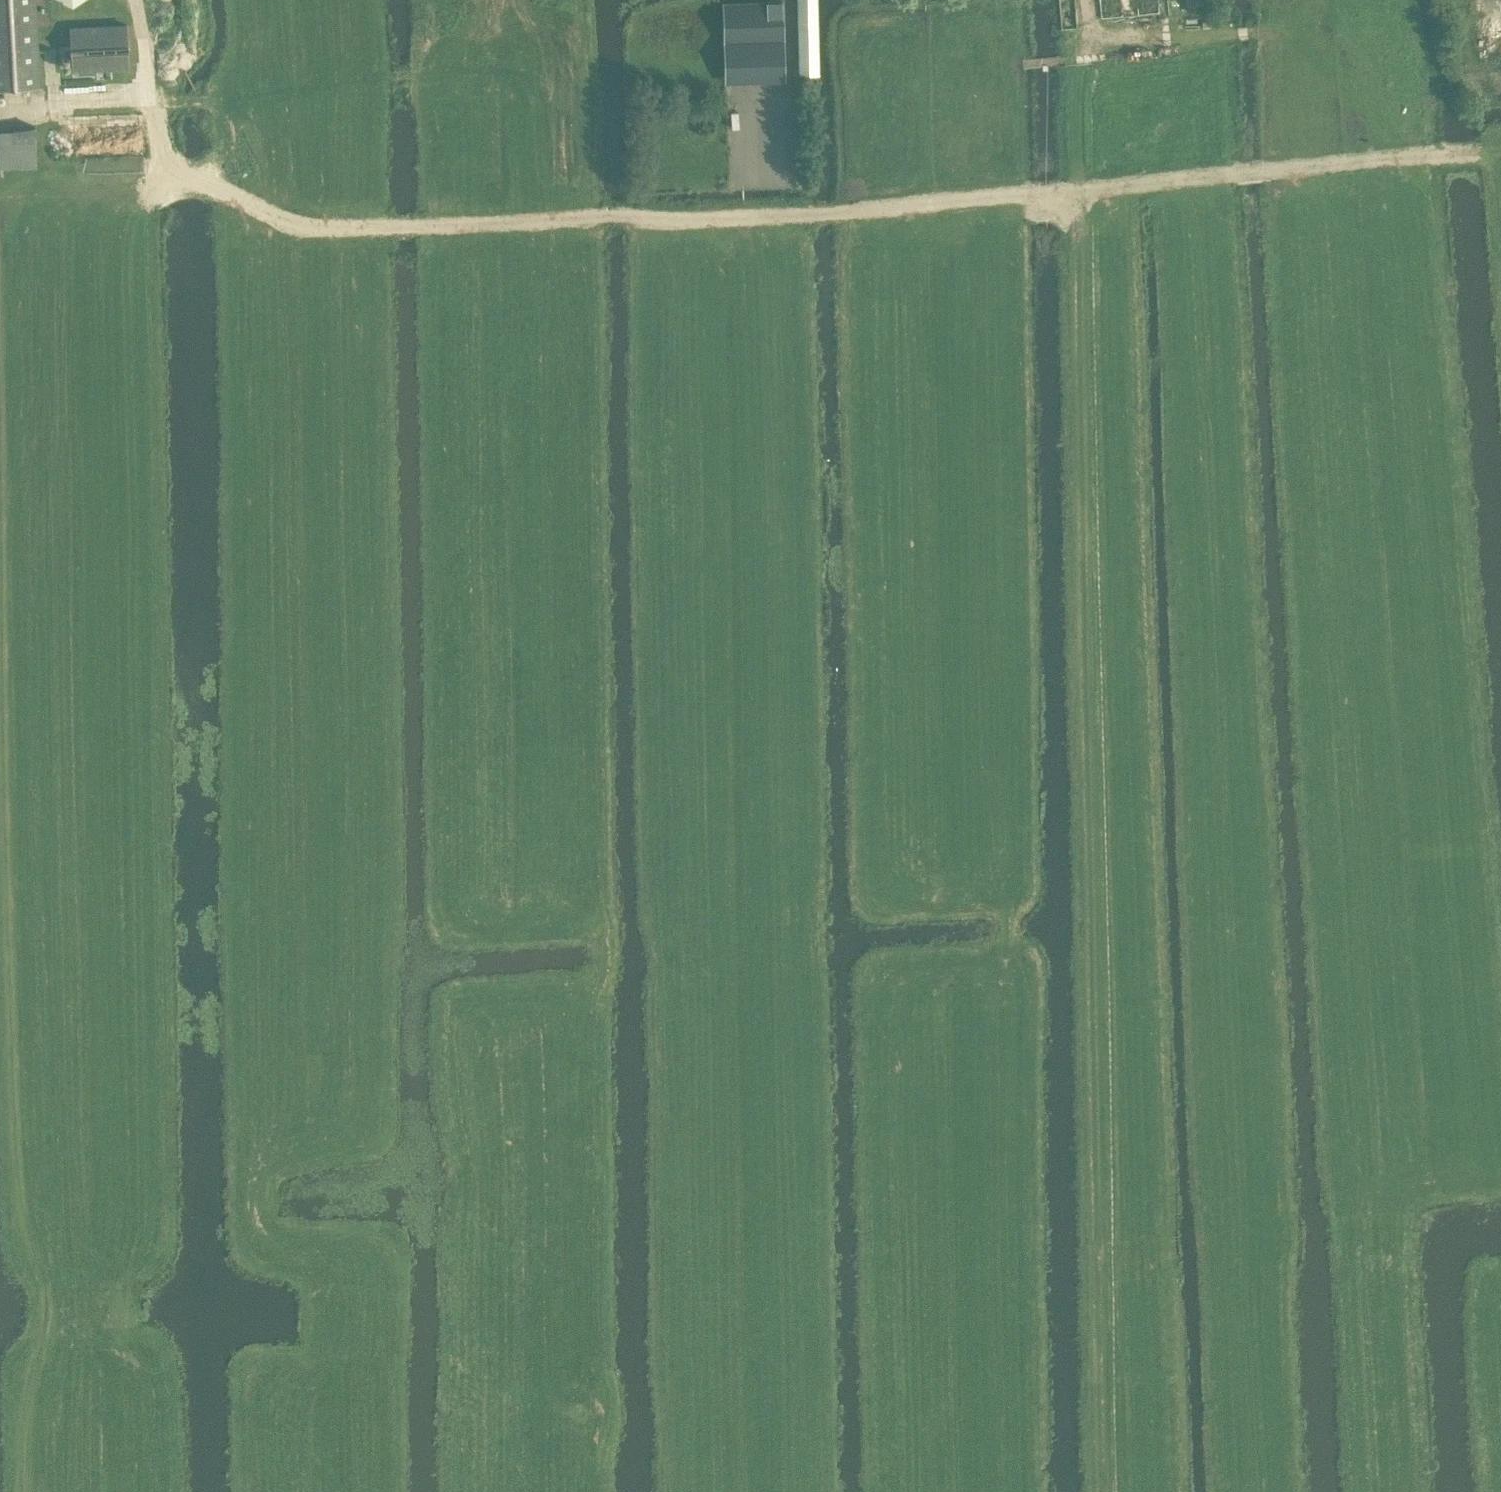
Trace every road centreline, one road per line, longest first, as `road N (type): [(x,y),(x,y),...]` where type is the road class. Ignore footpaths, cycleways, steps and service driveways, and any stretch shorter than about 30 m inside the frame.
road 1 (track): [(1105,1491),(1076,59),(1097,43)]
road 2 (track): [(22,1491),(46,1302),(17,1182),(0,502)]
road 3 (track): [(788,216),(302,225),(182,176),(160,155),(149,99)]
road 4 (track): [(1500,155),(1424,162),(1301,41),(1272,34),(1097,43)]

